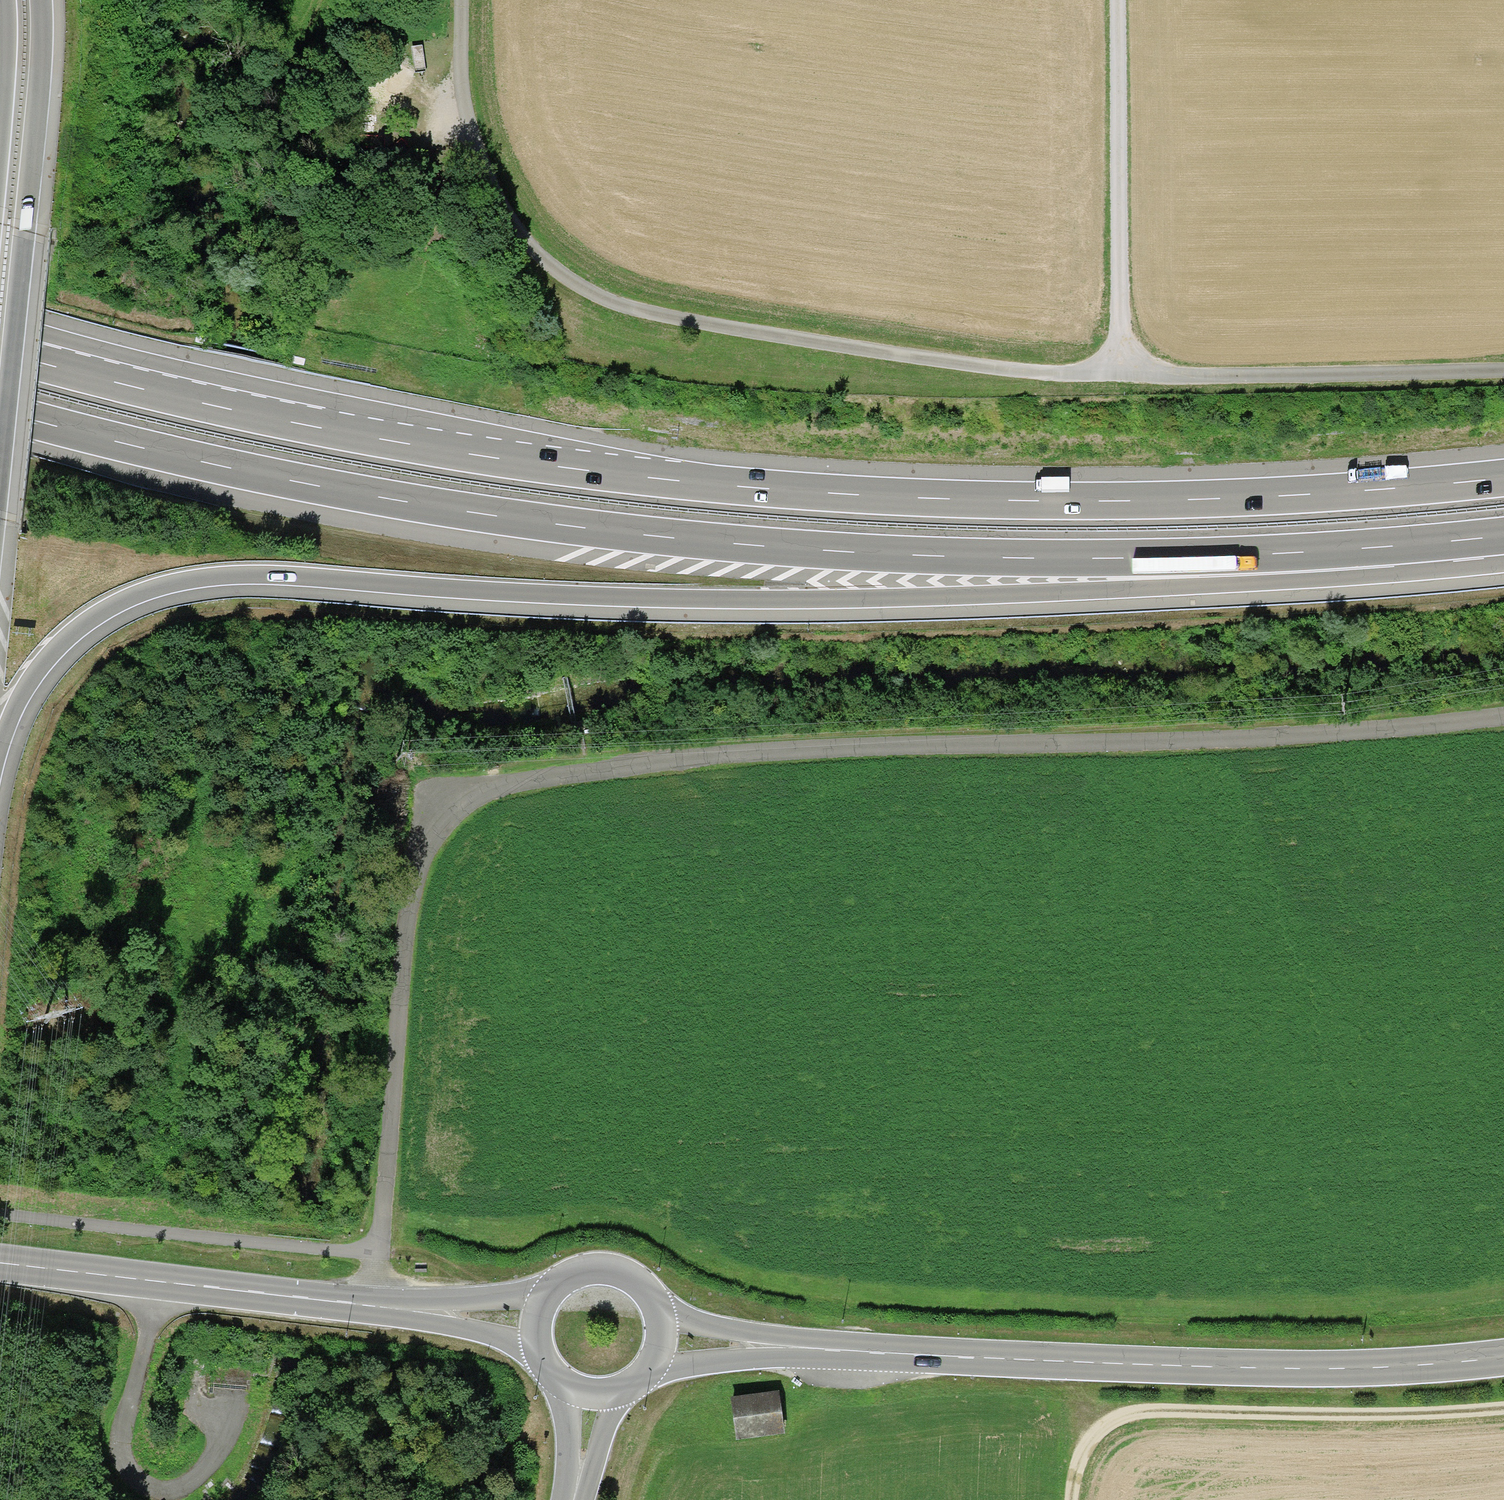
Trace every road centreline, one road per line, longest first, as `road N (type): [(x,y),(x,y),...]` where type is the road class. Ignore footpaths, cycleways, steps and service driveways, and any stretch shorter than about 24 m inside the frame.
road 1 (motorway): [(1503,476),(1117,500),(744,486),(387,439),(0,348)]
road 2 (track): [(377,1250),(408,884),(443,828),(486,793),(763,751),(1375,731),(1503,715)]
road 3 (motorway): [(0,751),(28,692),(74,637),(142,596),(193,583),(250,577),(708,601),(905,597),(1213,582),(1393,547)]
road 4 (motorway): [(0,412),(380,499),(733,545),(1106,559),(1393,547)]
road 5 (unclassified): [(457,0),(462,115),(490,189),(525,247),(616,309),(747,335),(1042,373),(1503,370)]
road 6 (primary): [(772,1346),(1200,1367),(1379,1367),(1503,1355)]
road 7 (motorway): [(0,500),(44,0)]
road 8 (track): [(1069,1499),(1083,1432),(1109,1416),(1401,1414),(1503,1404)]
road 9 (primary): [(0,1263),(408,1309)]
road 10 (track): [(377,1250),(191,1239),(0,1216)]
road 11 (track): [(1122,372),(1114,0)]
road 12 (primary): [(556,1284),(408,1309)]
road 13 (primary): [(408,1309),(540,1353)]
road 14 (primary): [(645,1373),(772,1346)]
road 15 (primary): [(772,1346),(654,1303)]
road 16 (motorway): [(3,0),(0,124)]

